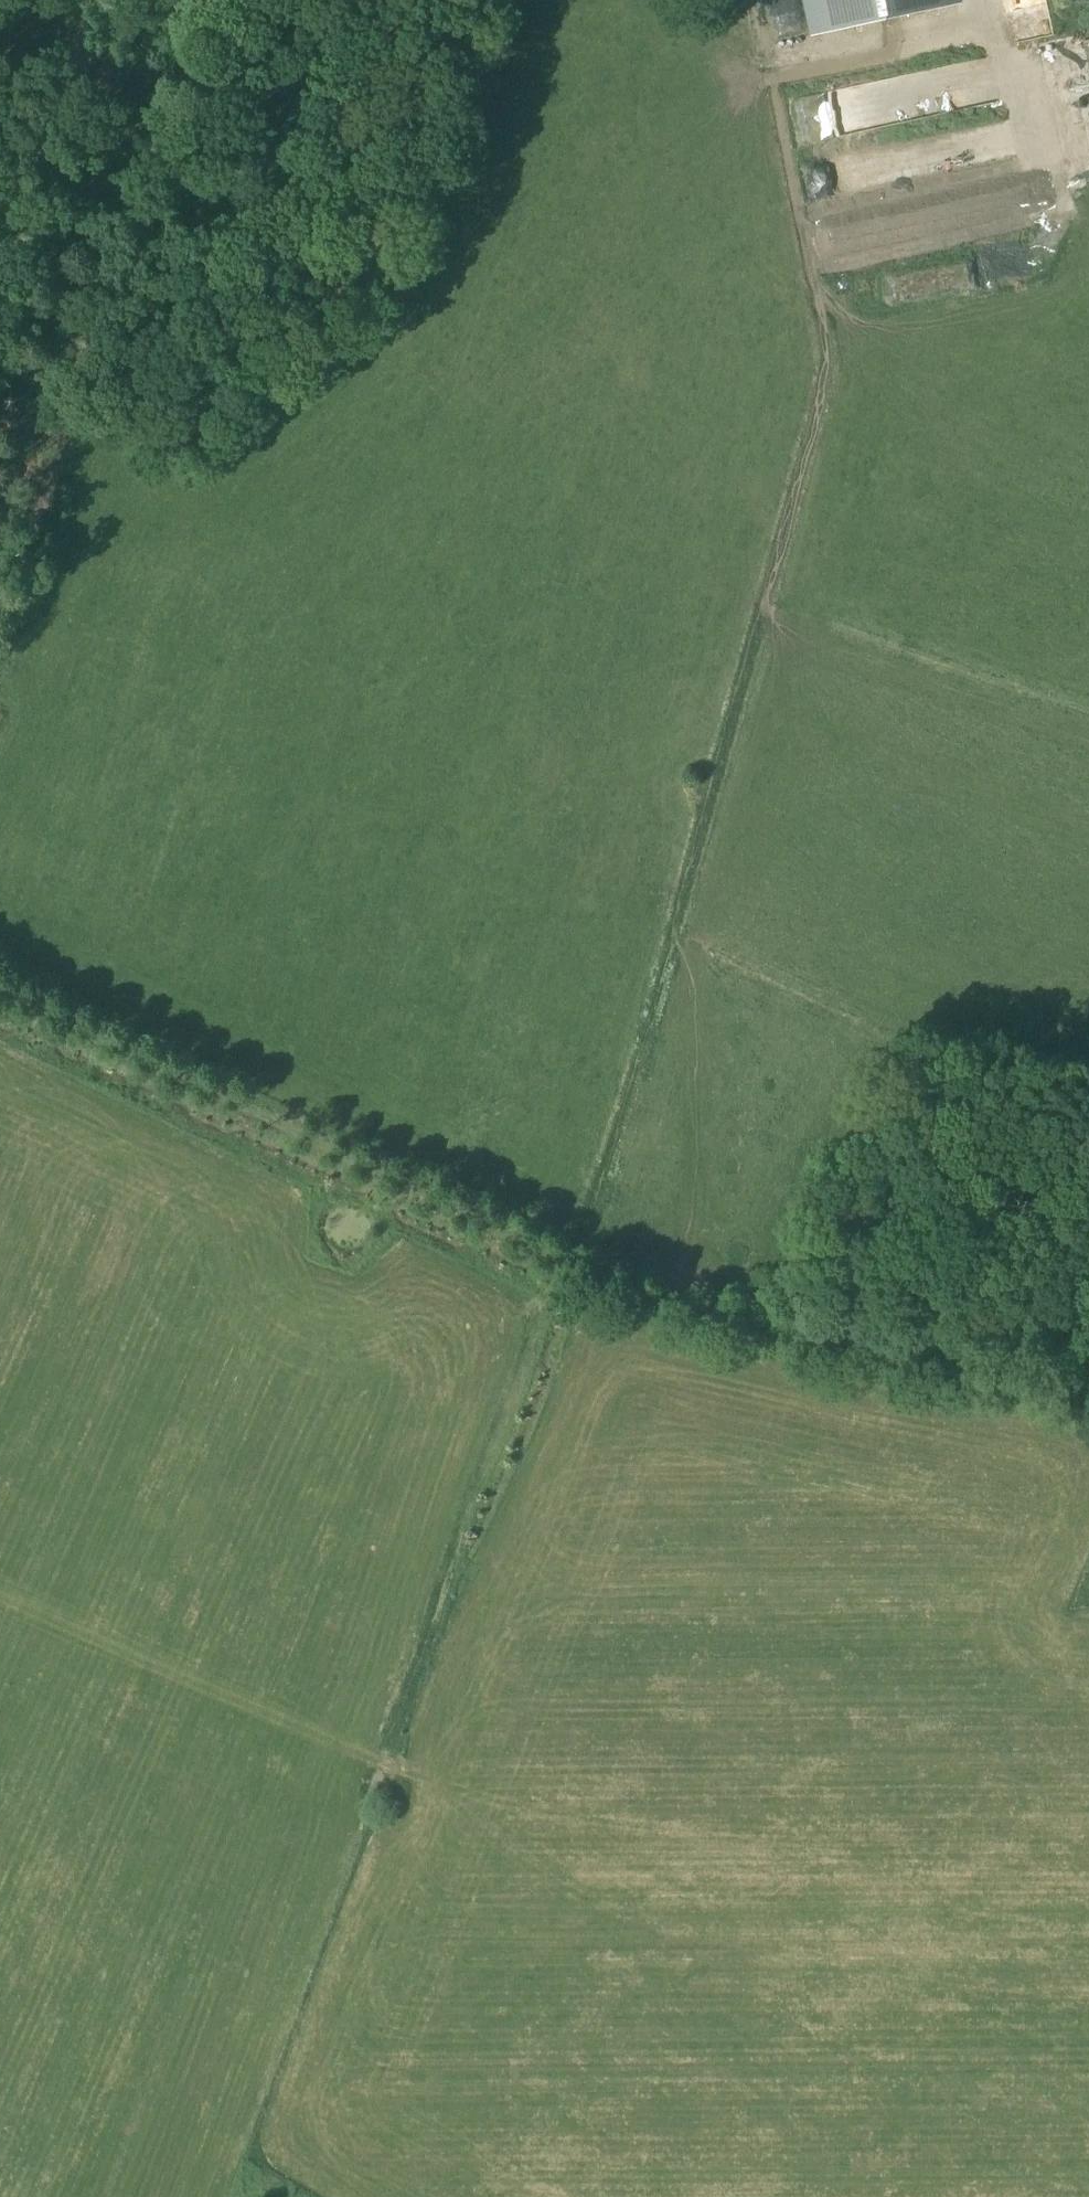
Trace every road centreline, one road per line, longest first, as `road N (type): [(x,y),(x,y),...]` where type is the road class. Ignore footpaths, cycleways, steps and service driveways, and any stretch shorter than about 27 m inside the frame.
road 1 (unclassified): [(0,212),(97,0)]

